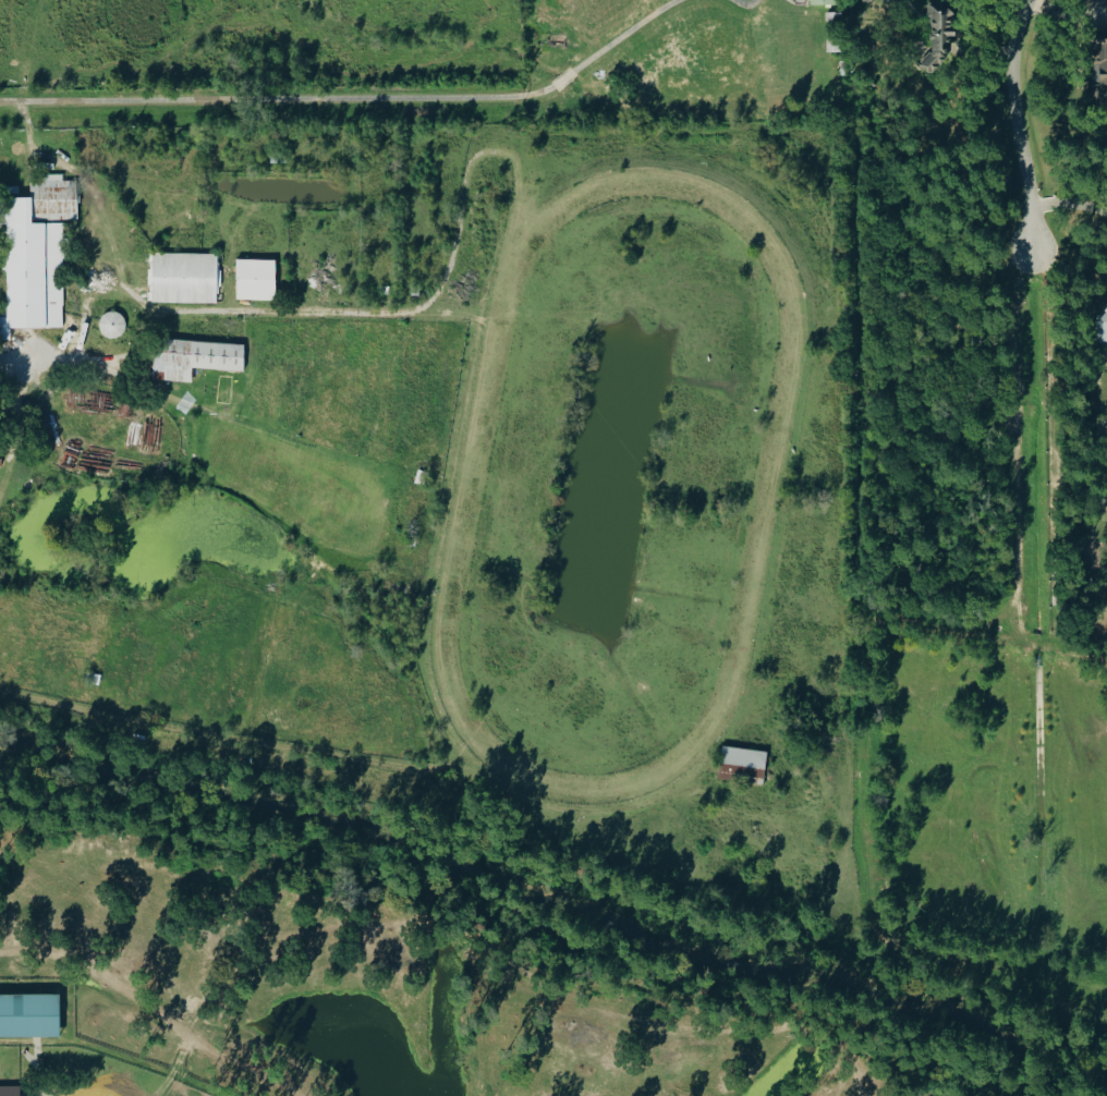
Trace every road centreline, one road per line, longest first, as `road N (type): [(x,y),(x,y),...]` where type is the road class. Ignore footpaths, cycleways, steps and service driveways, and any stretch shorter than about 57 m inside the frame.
road 1 (residential): [(1037,0),(1020,54),(1020,100),(1041,254)]

